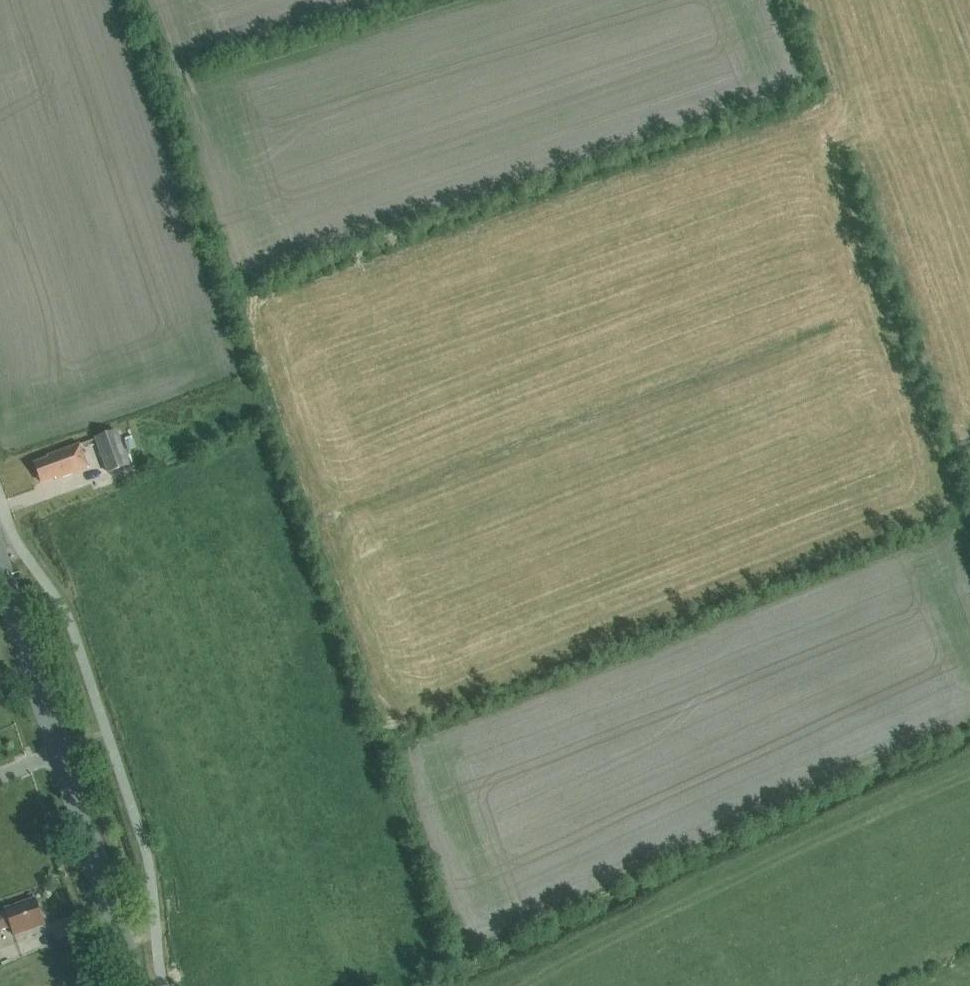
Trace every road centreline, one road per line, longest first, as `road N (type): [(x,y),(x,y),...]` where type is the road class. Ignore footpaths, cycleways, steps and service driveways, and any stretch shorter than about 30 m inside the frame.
road 1 (tertiary): [(139,985),(102,851),(0,562)]

